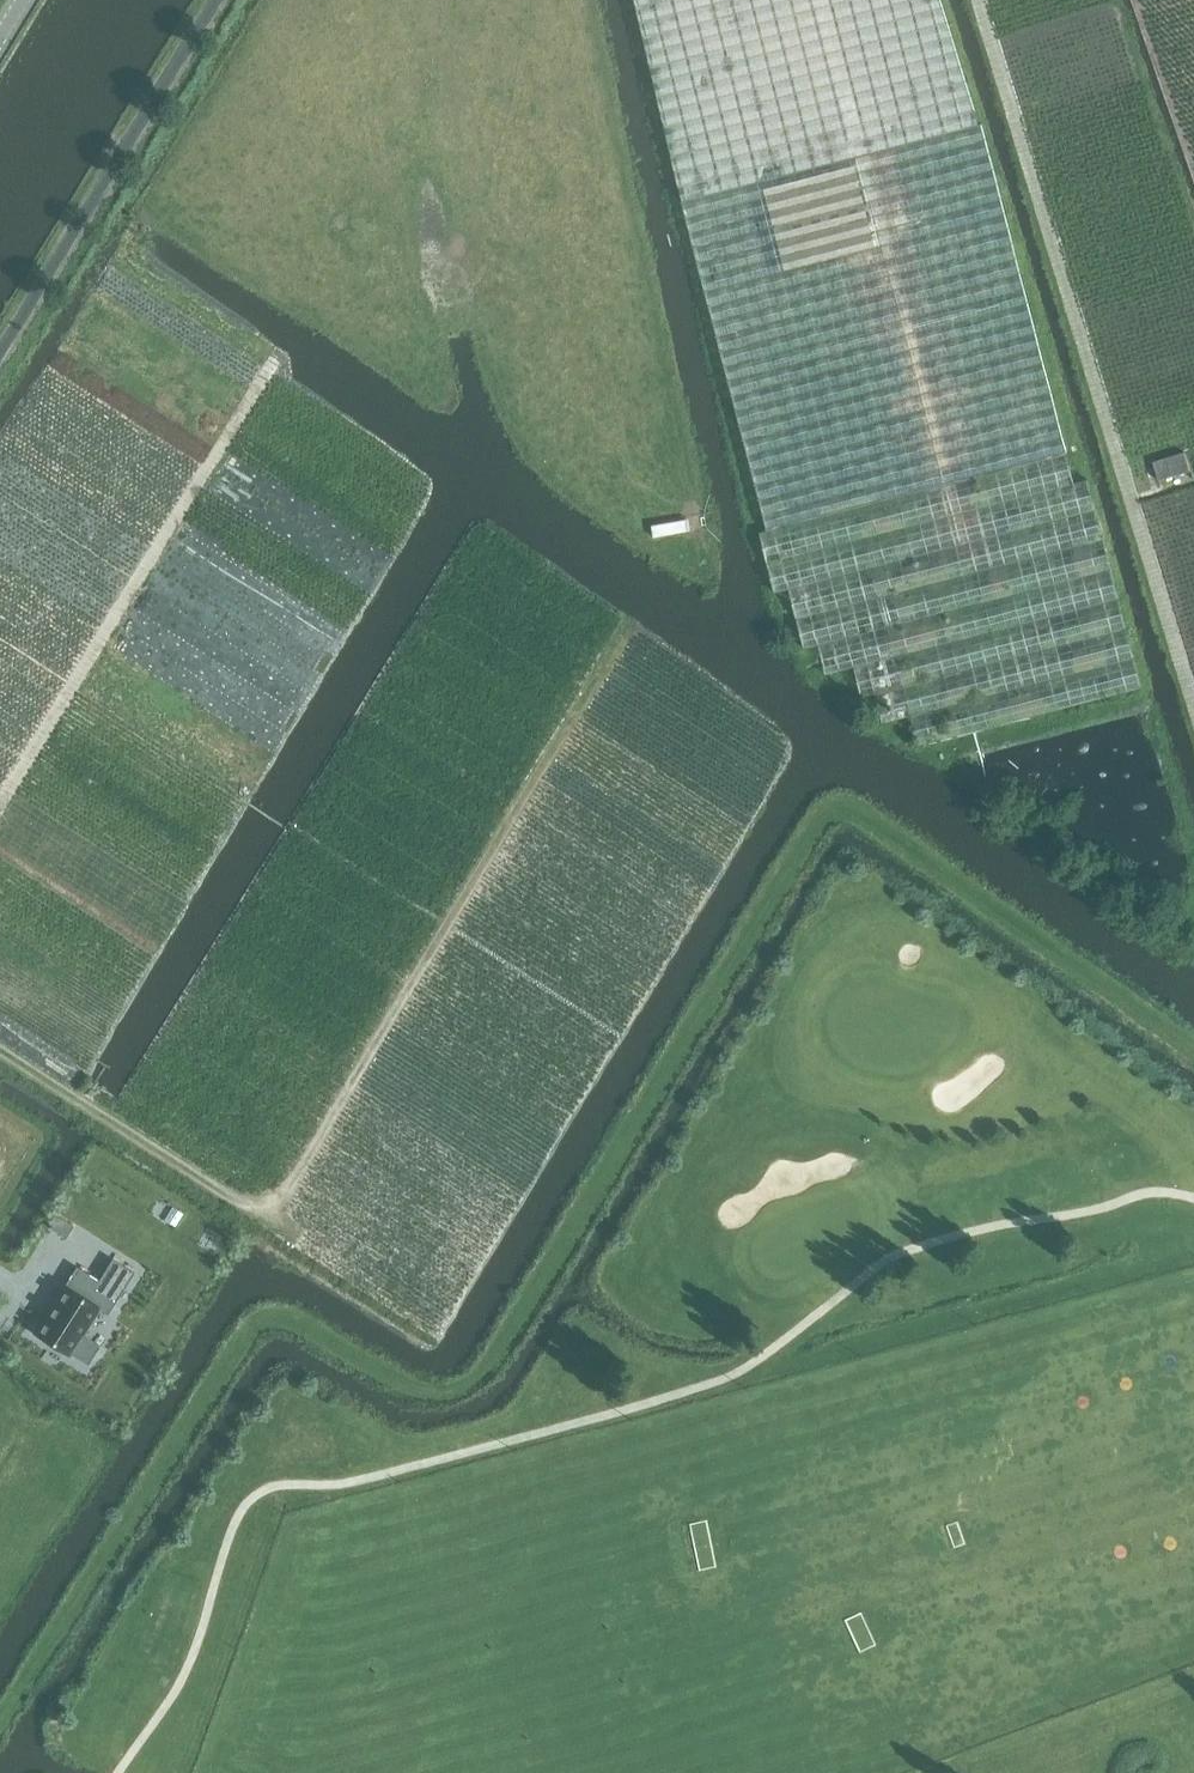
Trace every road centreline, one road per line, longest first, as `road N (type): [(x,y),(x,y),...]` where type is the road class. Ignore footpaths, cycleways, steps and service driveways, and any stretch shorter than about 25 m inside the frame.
road 1 (track): [(1193,1056),(840,800),(816,824),(491,1364),(467,1385),(410,1392),(291,1323),(267,1321),(249,1334),(0,1724)]
road 2 (track): [(980,0),(1193,698)]
road 3 (residential): [(220,0),(0,357)]
road 4 (track): [(269,1219),(0,1048)]

